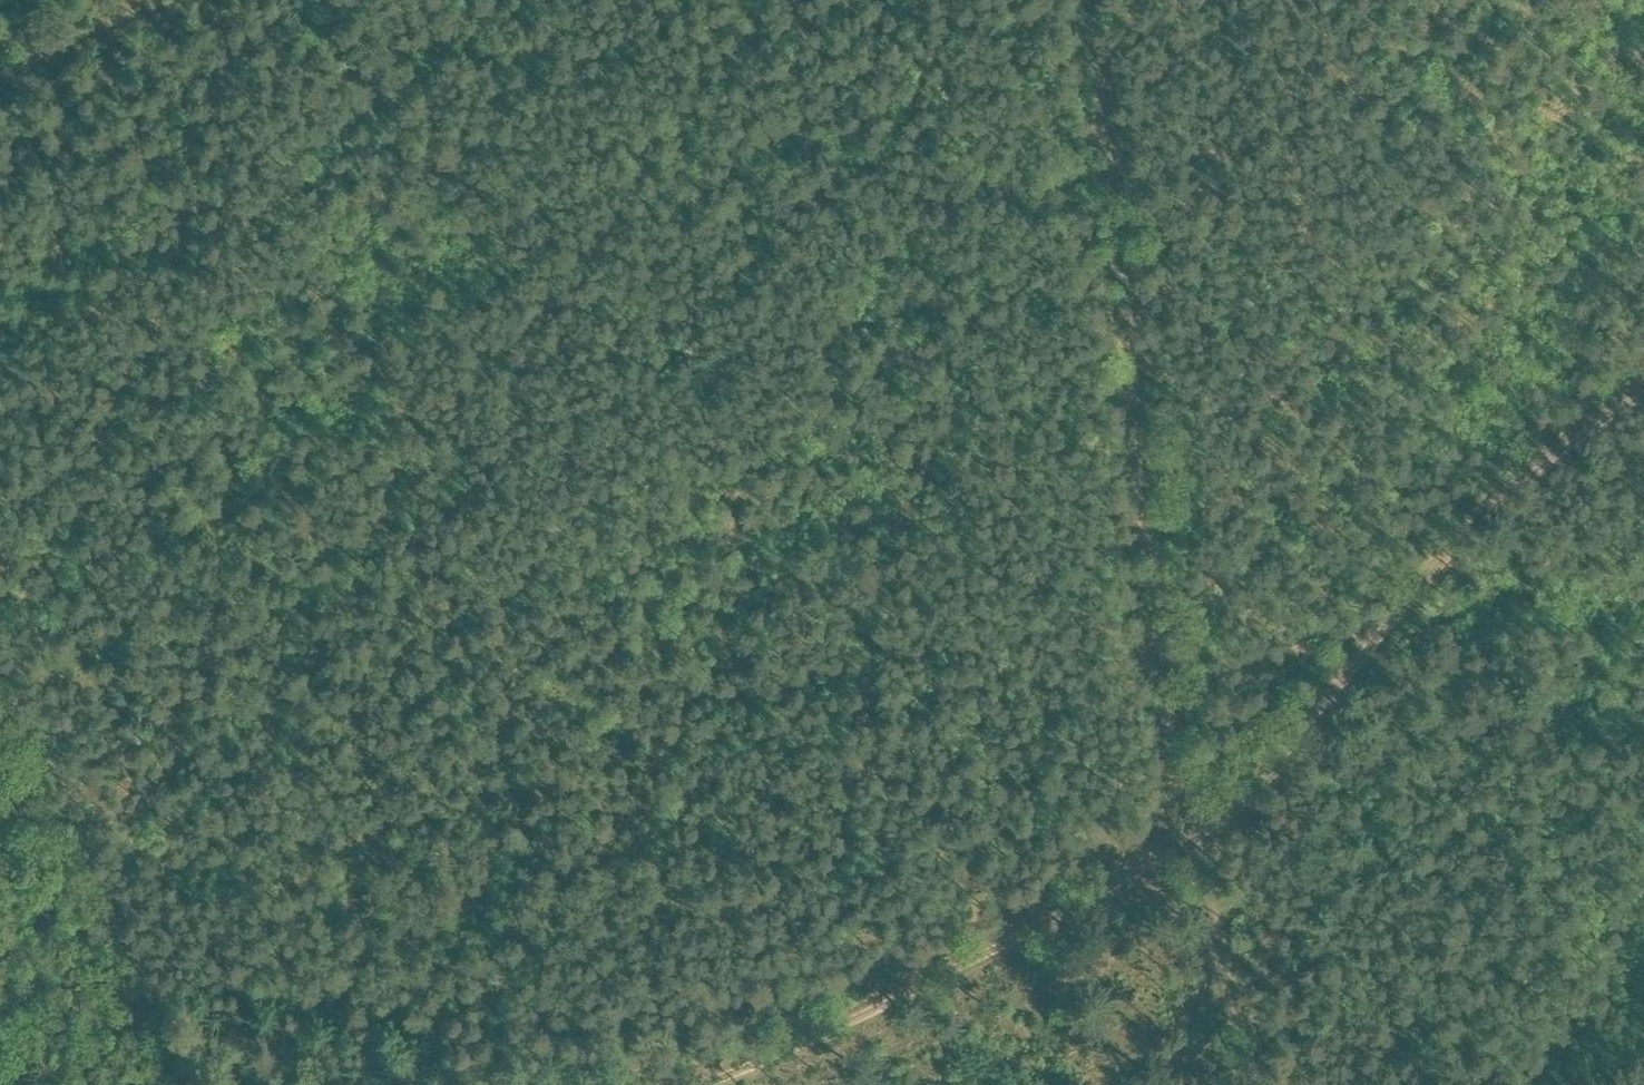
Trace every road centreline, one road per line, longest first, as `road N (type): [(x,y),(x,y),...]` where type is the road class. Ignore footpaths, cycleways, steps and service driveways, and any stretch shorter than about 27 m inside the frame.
road 1 (track): [(1090,0),(1191,847)]
road 2 (track): [(1191,847),(1241,800),(1500,503),(1643,396)]
road 3 (track): [(1191,847),(708,1084)]
road 4 (track): [(1191,847),(1250,1084)]
road 5 (track): [(172,0),(0,83)]

